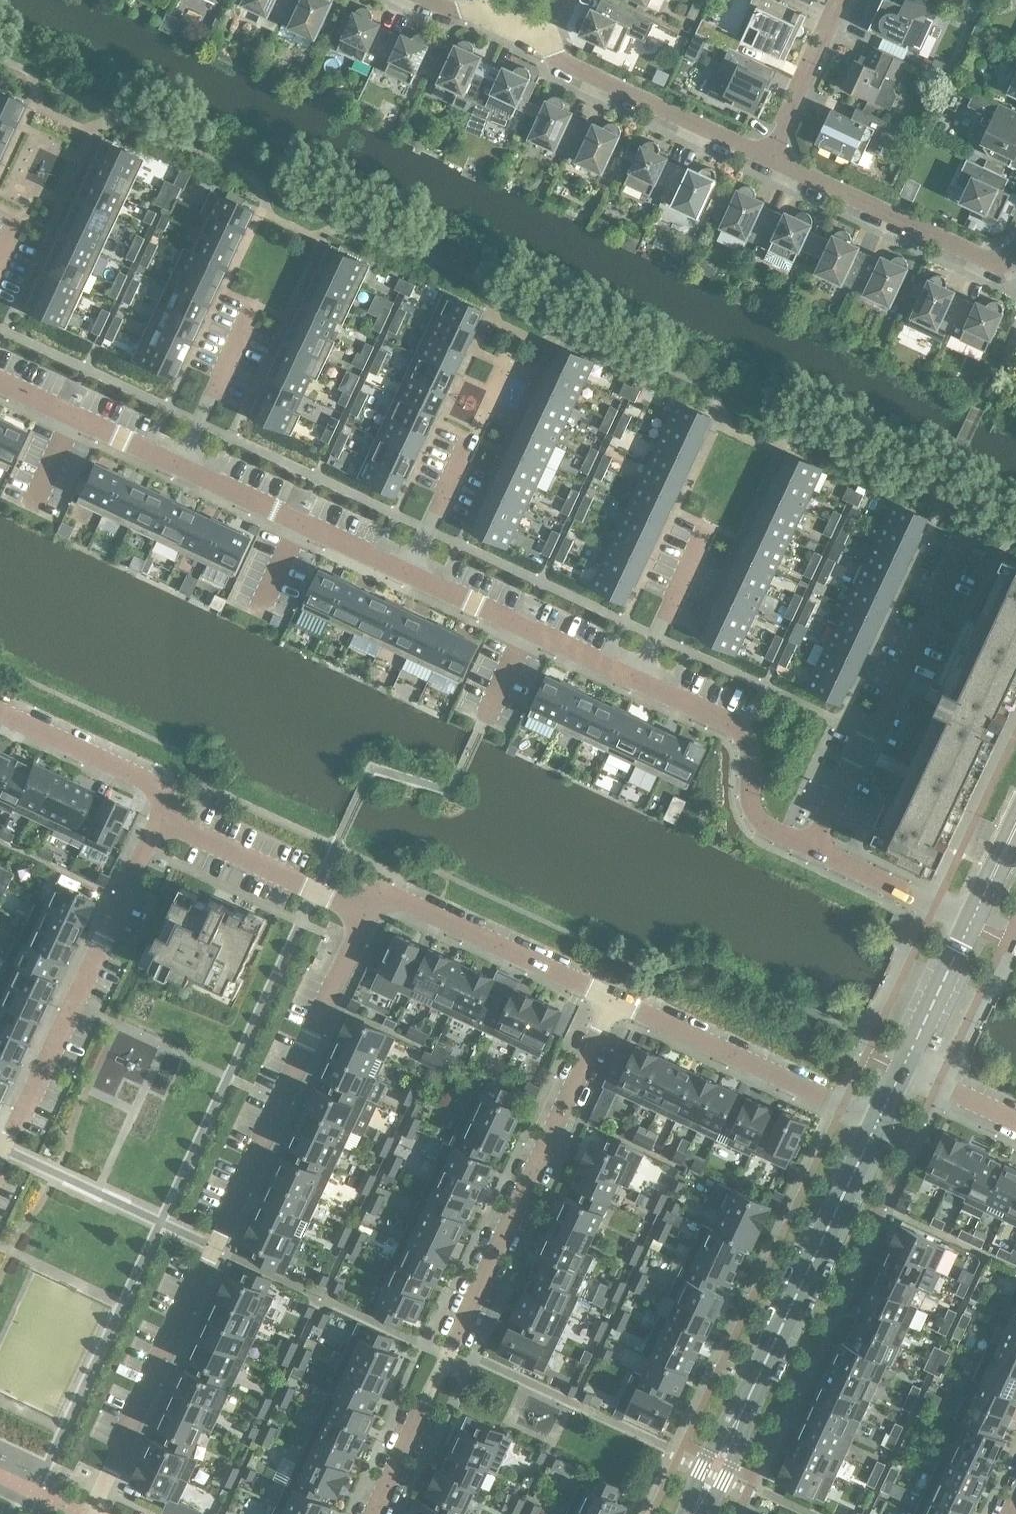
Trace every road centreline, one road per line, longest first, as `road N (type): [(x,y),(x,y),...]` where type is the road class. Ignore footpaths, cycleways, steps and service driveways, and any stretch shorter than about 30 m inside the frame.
road 1 (residential): [(368,915),(90,1513)]
road 2 (residential): [(617,1003),(379,1513)]
road 3 (tertiary): [(697,1513),(881,1118)]
road 4 (residential): [(162,819),(0,1151)]
road 5 (residential): [(816,851),(963,553)]
road 6 (residential): [(881,1118),(617,1003)]
road 7 (residential): [(617,1003),(394,896),(368,915)]
road 8 (residential): [(773,157),(999,264),(1015,242)]
road 9 (residential): [(646,684),(409,573)]
road 10 (residential): [(816,851),(755,813),(743,733),(646,684)]
road 11 (residential): [(409,573),(183,467)]
road 12 (residential): [(548,50),(773,157)]
road 13 (residential): [(162,819),(368,915)]
road 14 (residential): [(0,714),(158,787),(162,819)]
road 15 (residential): [(183,467),(0,381)]
road 16 (residential): [(183,467),(254,303)]
road 17 (residential): [(773,157),(849,0)]
road 18 (residential): [(972,922),(816,851)]
road 19 (residential): [(646,684),(709,529)]
road 20 (tertiary): [(902,1070),(972,922)]
road 21 (residential): [(409,573),(471,442)]
road 22 (residential): [(902,1070),(1015,1123)]

